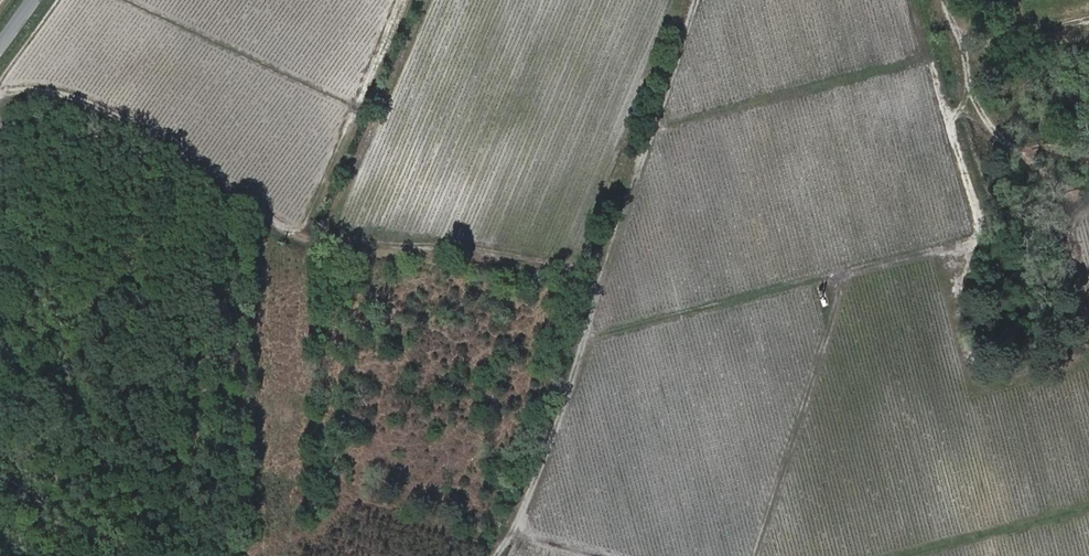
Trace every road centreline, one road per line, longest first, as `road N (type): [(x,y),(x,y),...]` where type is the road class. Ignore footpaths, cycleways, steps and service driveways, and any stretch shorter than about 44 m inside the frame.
road 1 (track): [(600,275),(282,238),(106,115),(0,91)]
road 2 (track): [(495,555),(554,429),(695,0)]
road 3 (track): [(943,0),(983,116),(1043,174),(1086,201)]

